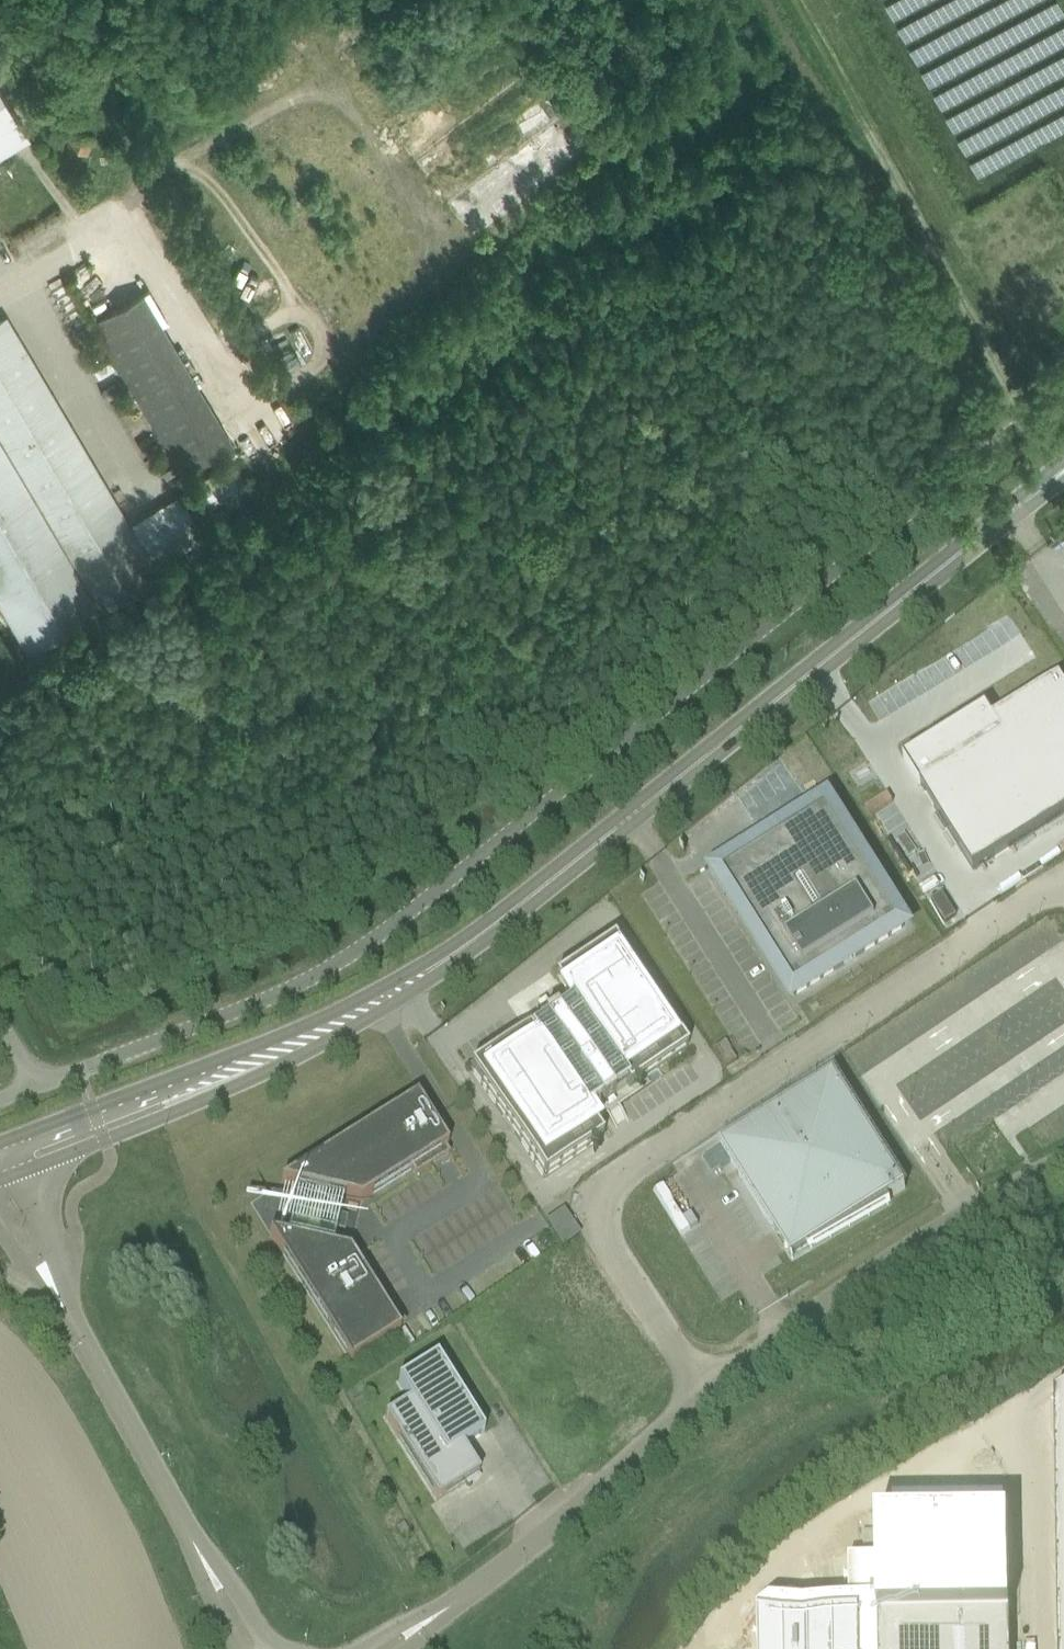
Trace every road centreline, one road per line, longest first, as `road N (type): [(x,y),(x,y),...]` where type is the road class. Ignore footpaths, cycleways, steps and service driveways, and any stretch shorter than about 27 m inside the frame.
road 1 (unclassified): [(36,1087),(273,998),(400,926),(1063,391)]
road 2 (tertiary): [(244,1067),(360,1015),(500,926),(1063,473)]
road 3 (unclassified): [(710,1399),(599,1236),(594,1210),(602,1191),(1063,888)]
road 4 (track): [(729,0),(729,32),(702,100),(361,380),(328,394),(273,385),(224,341)]
road 5 (unclassified): [(710,1399),(858,1285),(1063,1163)]
road 6 (unclassified): [(448,1612),(710,1399)]
road 7 (unclassified): [(204,1567),(67,1323)]
road 8 (tertiary): [(244,1067),(189,1075),(0,1147)]
road 9 (tertiary): [(18,1176),(198,1103),(244,1067)]
road 10 (track): [(224,341),(147,175)]
road 11 (track): [(147,175),(116,39),(119,0)]
road 12 (unclassified): [(0,267),(147,175)]
road 13 (unclassified): [(67,1323),(47,1245),(18,1176)]

